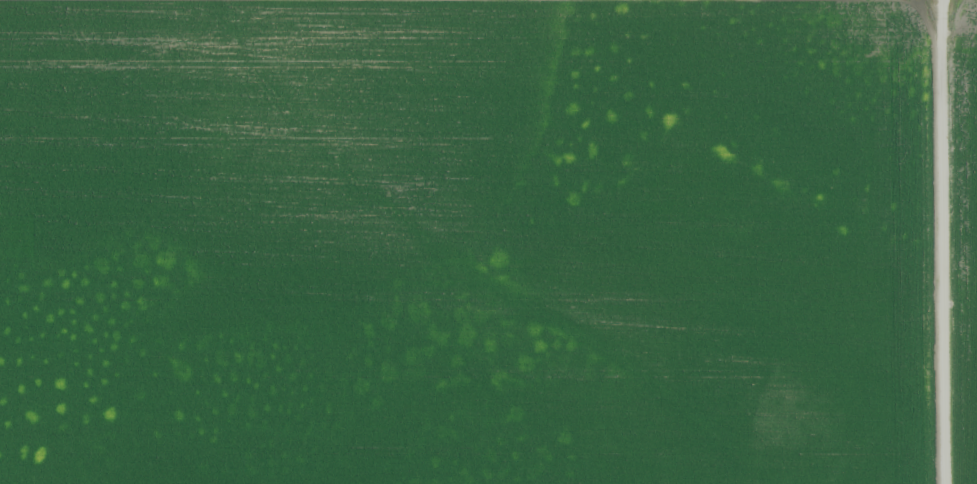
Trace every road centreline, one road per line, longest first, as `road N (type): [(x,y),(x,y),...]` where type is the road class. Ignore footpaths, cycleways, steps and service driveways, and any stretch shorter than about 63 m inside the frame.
road 1 (residential): [(948,483),(952,0)]

